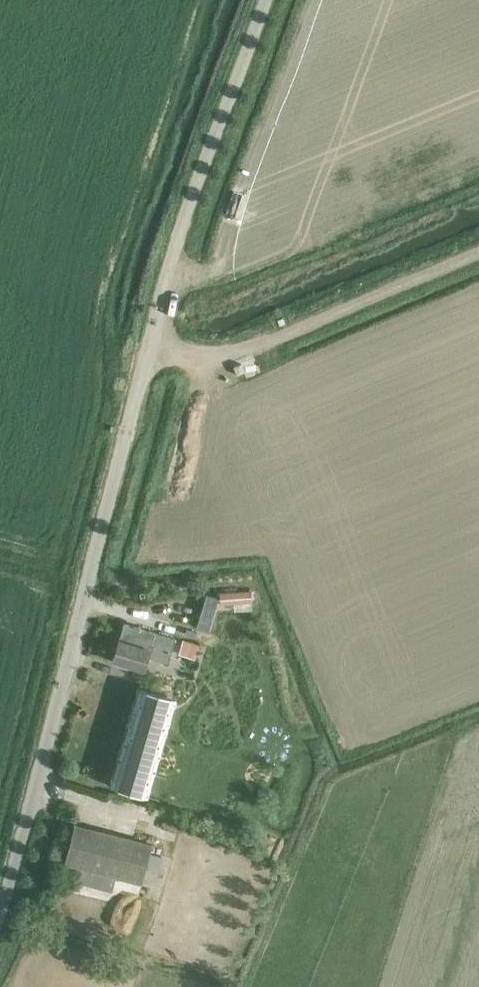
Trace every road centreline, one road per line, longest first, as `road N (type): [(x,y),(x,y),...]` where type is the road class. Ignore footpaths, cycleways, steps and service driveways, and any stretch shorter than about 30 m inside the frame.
road 1 (unclassified): [(0,914),(191,195),(265,0)]
road 2 (track): [(478,254),(247,351),(203,357),(150,348)]

